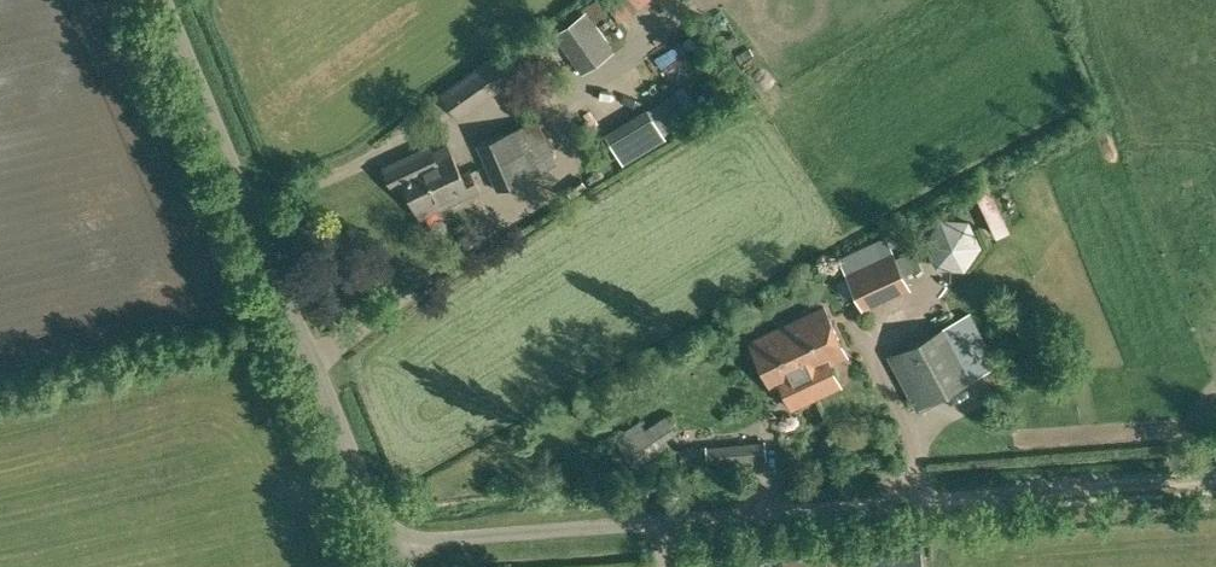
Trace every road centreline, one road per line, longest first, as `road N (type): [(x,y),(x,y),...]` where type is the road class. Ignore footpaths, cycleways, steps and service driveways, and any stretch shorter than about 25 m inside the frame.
road 1 (unclassified): [(387,546),(979,500)]
road 2 (unclassified): [(387,546),(161,0)]
road 3 (track): [(979,500),(1215,483)]

